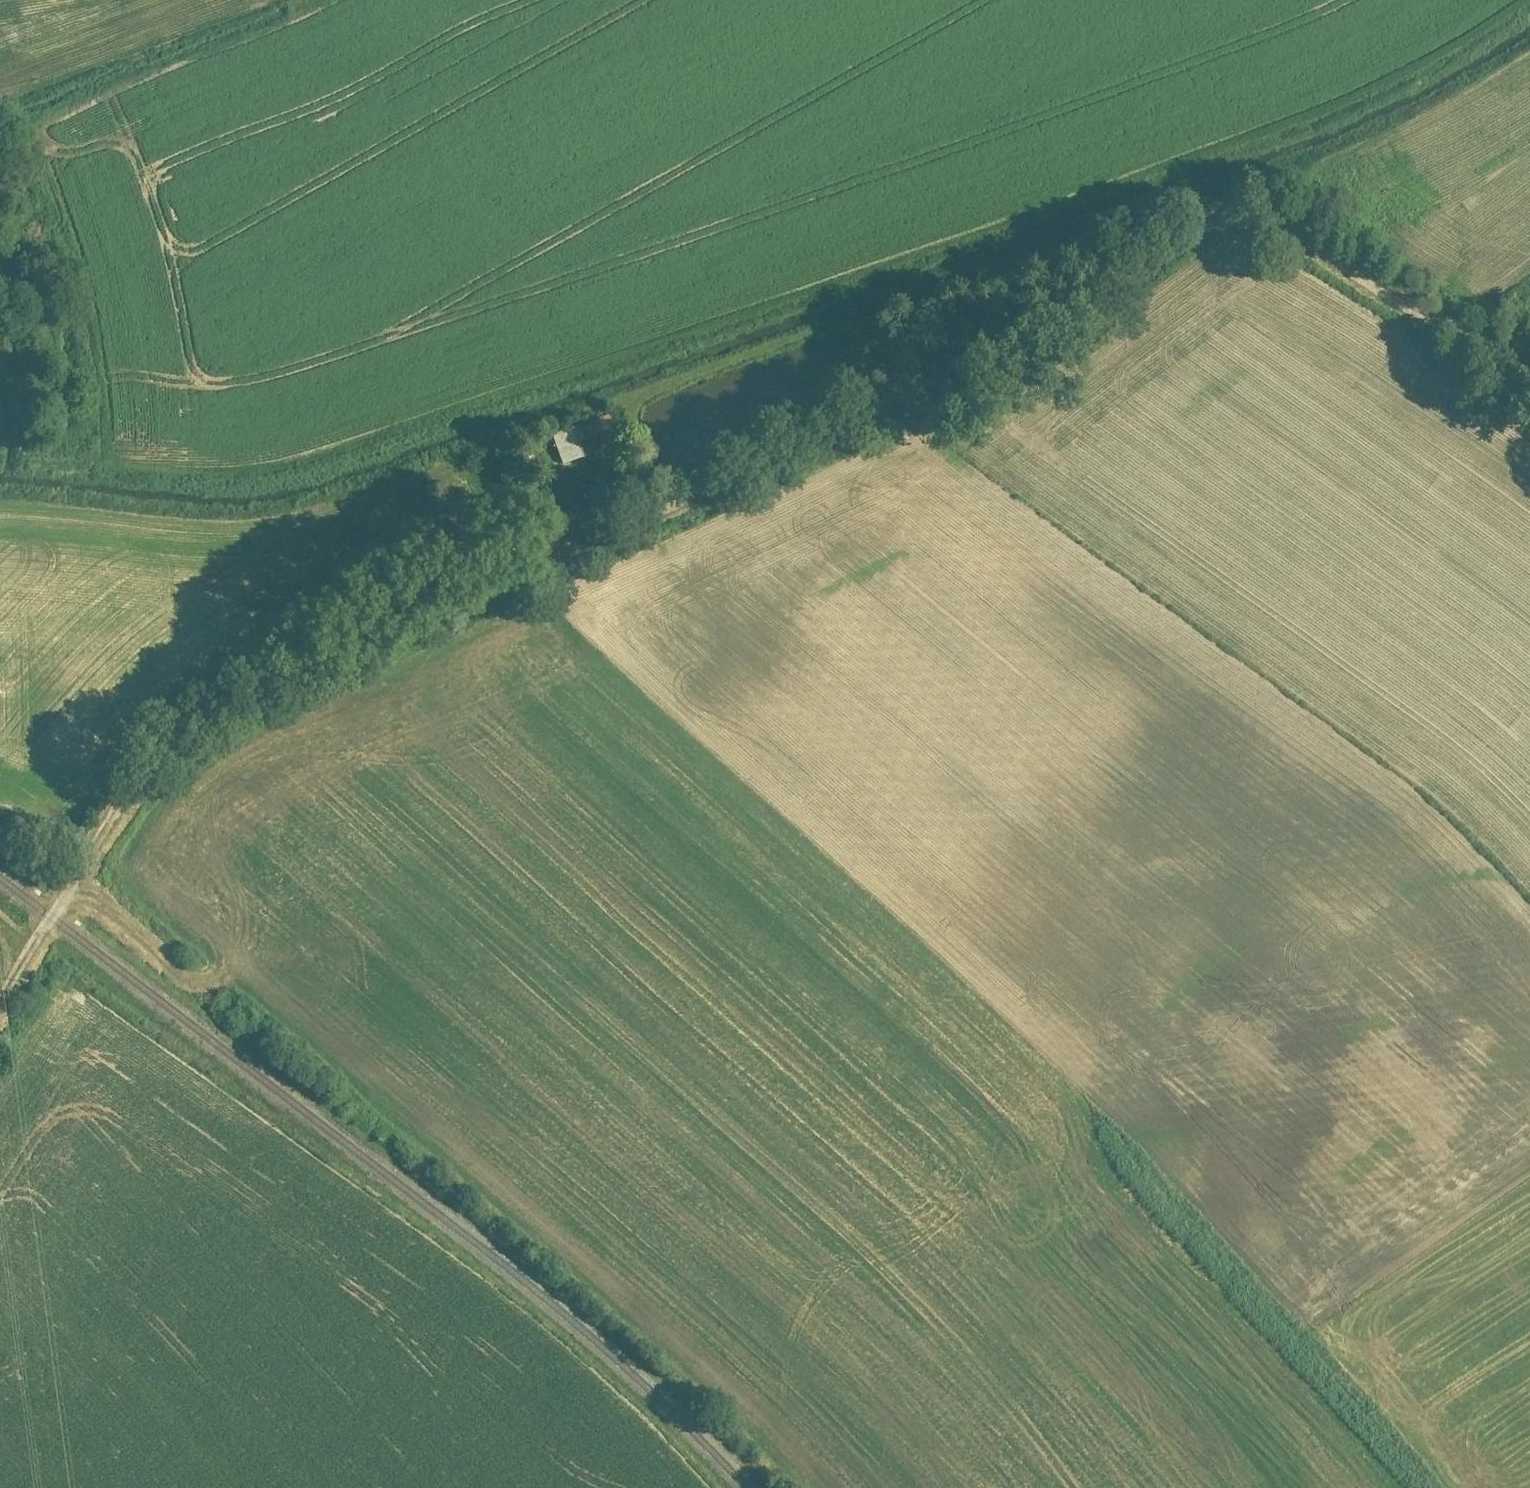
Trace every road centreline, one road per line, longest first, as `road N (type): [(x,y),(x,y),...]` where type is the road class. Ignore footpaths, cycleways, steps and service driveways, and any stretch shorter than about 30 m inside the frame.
road 1 (track): [(48,920),(166,749),(1271,223),(1529,390)]

